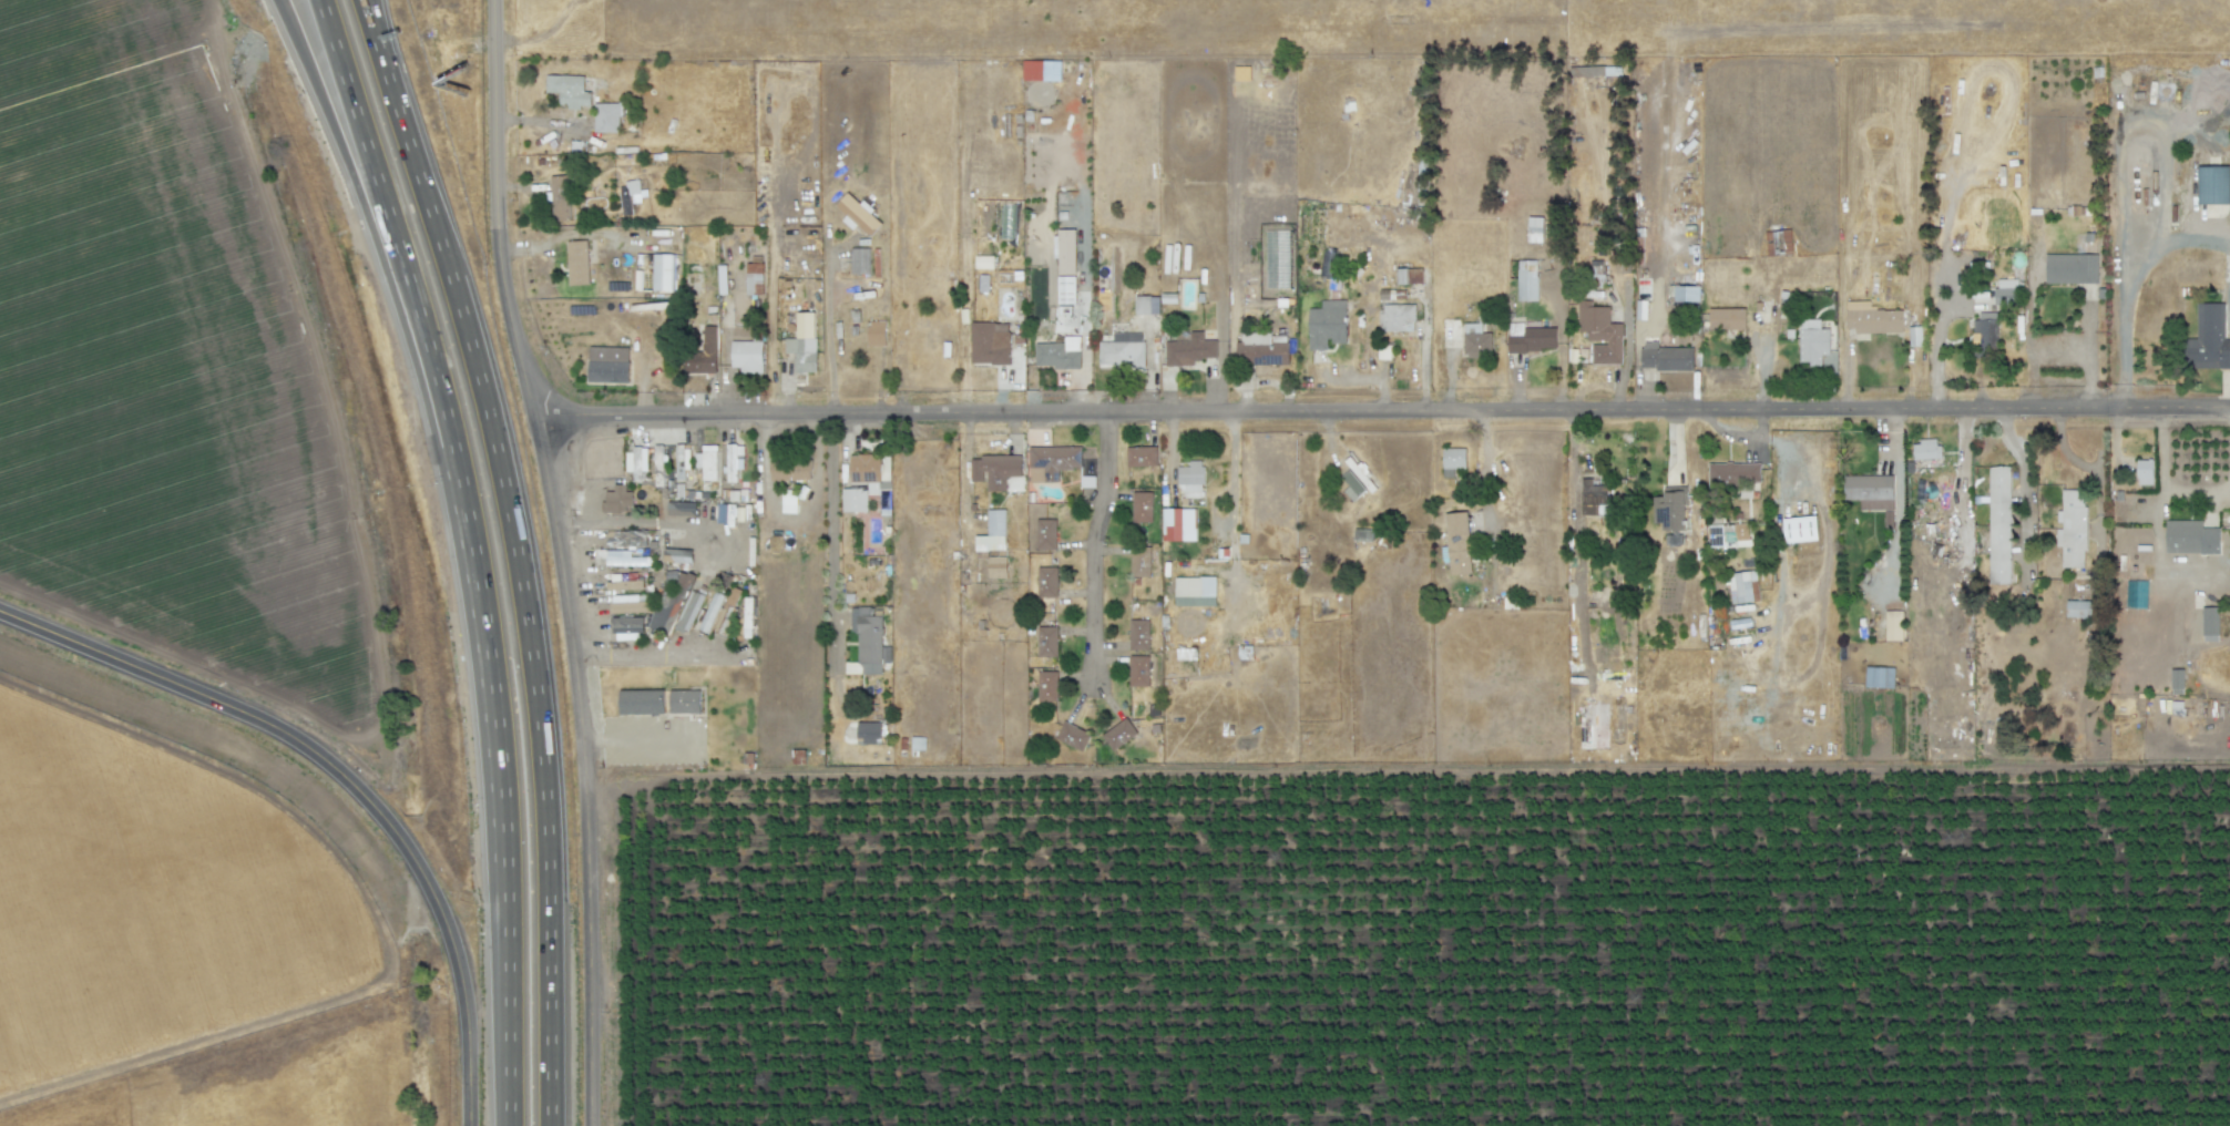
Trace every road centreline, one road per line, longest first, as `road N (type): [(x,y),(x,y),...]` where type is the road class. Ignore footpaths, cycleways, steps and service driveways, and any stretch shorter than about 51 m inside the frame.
road 1 (residential): [(529,414),(2229,409)]
road 2 (motorway): [(317,0),(431,360),(469,522),(495,707),(507,1125)]
road 3 (motorway): [(559,1125),(554,821),(526,555),(466,295),(373,0)]
road 4 (tertiary): [(490,196),(502,313),(542,481),(567,654),(581,818),(585,1125)]
road 5 (tertiary): [(0,613),(260,727),(356,790),(436,898),(471,1054)]
road 6 (motorway): [(282,0),(401,310),(426,344)]
road 7 (residential): [(1099,413),(1105,493),(1091,538),(1091,686)]
road 8 (tertiary): [(488,0),(490,196)]

